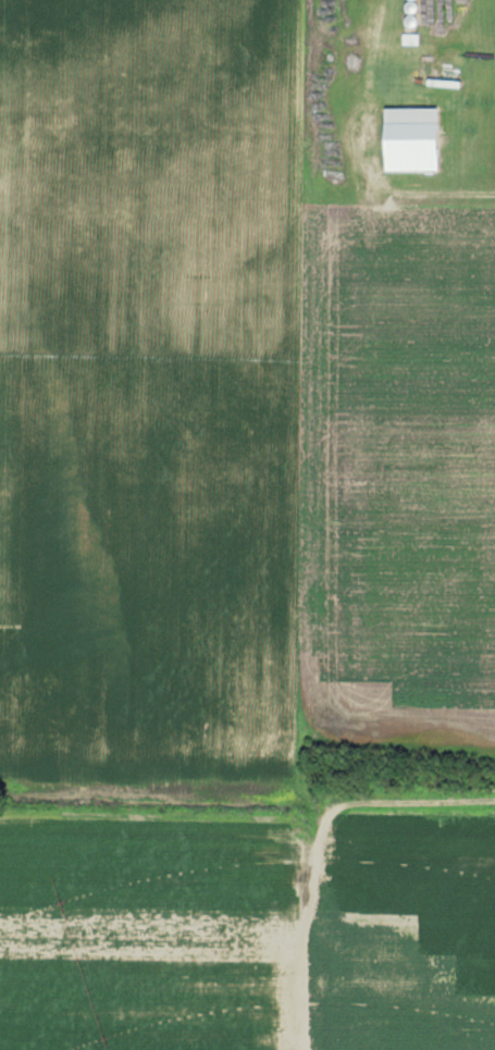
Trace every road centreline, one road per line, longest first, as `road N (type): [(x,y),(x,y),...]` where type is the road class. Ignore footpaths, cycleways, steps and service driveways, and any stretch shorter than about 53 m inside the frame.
road 1 (residential): [(252,0),(258,14),(296,15),(294,86),(281,108),(250,116),(0,119)]
road 2 (residential): [(494,801),(344,801),(329,813),(318,1049)]

